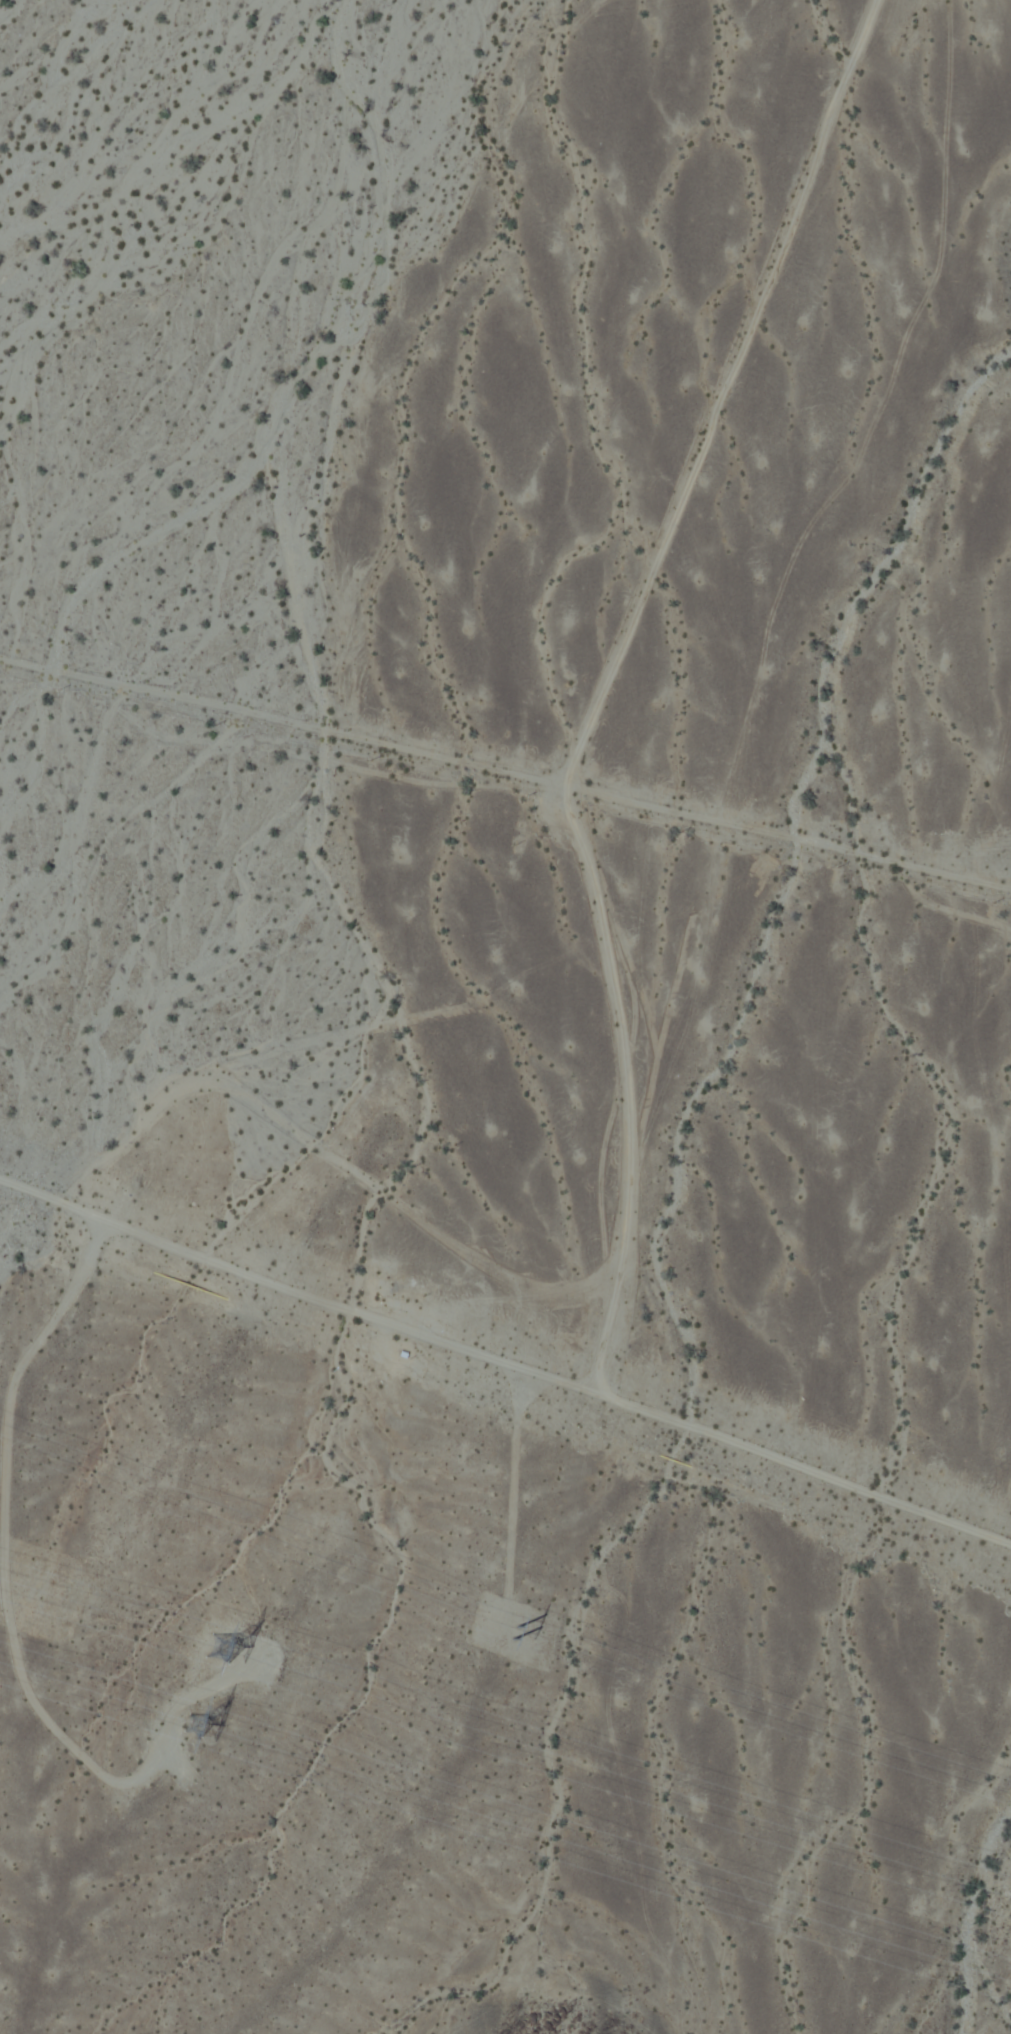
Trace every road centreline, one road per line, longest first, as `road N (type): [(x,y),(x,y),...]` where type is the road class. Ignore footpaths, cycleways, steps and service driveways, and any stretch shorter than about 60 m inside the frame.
road 1 (track): [(0,1183),(1010,1543)]
road 2 (track): [(0,660),(1010,890)]

